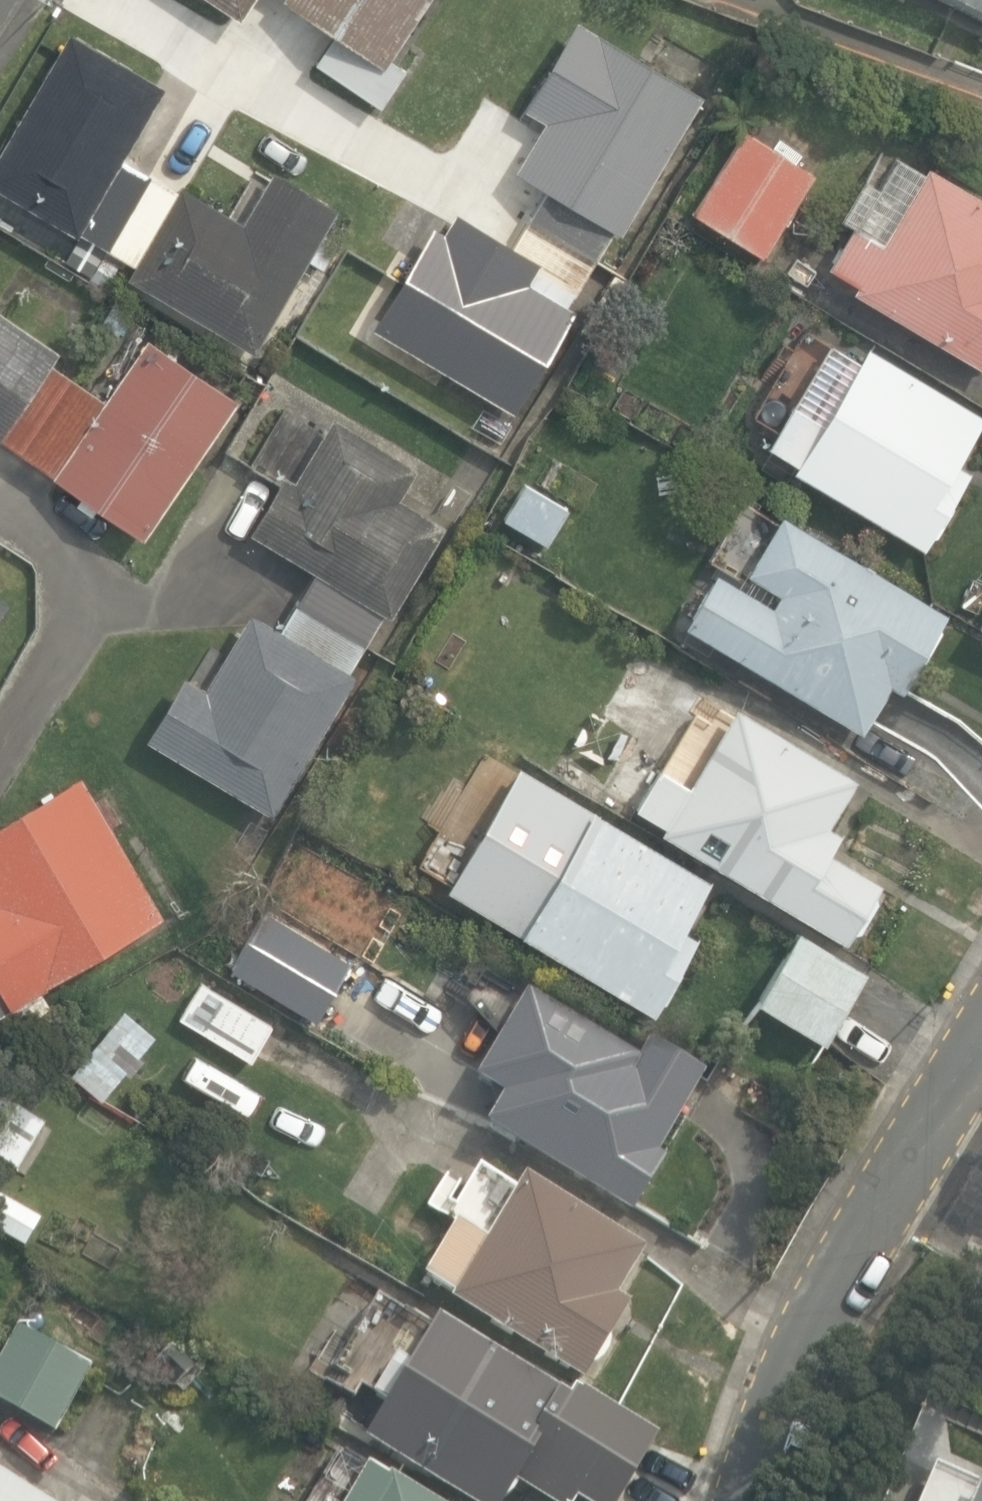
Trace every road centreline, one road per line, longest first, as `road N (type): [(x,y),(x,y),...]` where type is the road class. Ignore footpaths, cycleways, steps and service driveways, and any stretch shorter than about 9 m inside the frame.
road 1 (residential): [(747,1500),(777,1409),(981,1041)]

